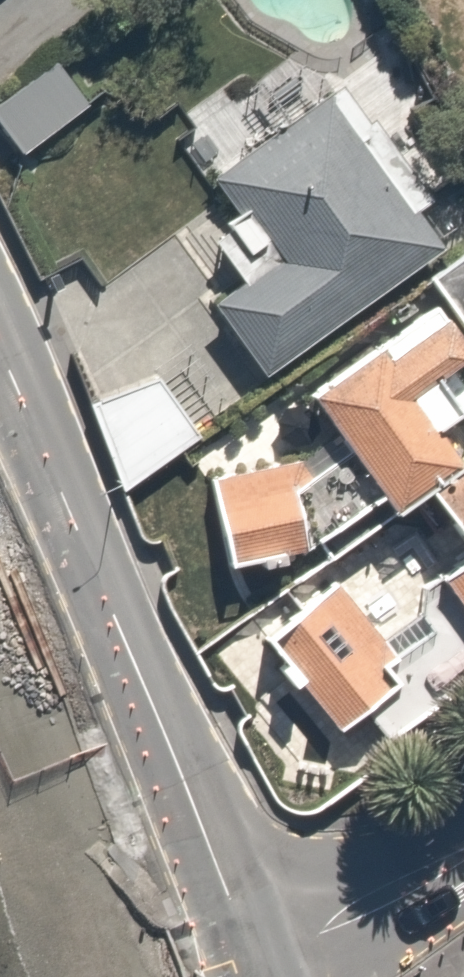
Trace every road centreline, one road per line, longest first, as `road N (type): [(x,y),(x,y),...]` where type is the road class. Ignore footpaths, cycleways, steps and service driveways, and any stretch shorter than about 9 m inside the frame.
road 1 (secondary): [(0,344),(252,955)]
road 2 (residential): [(463,852),(252,955)]

